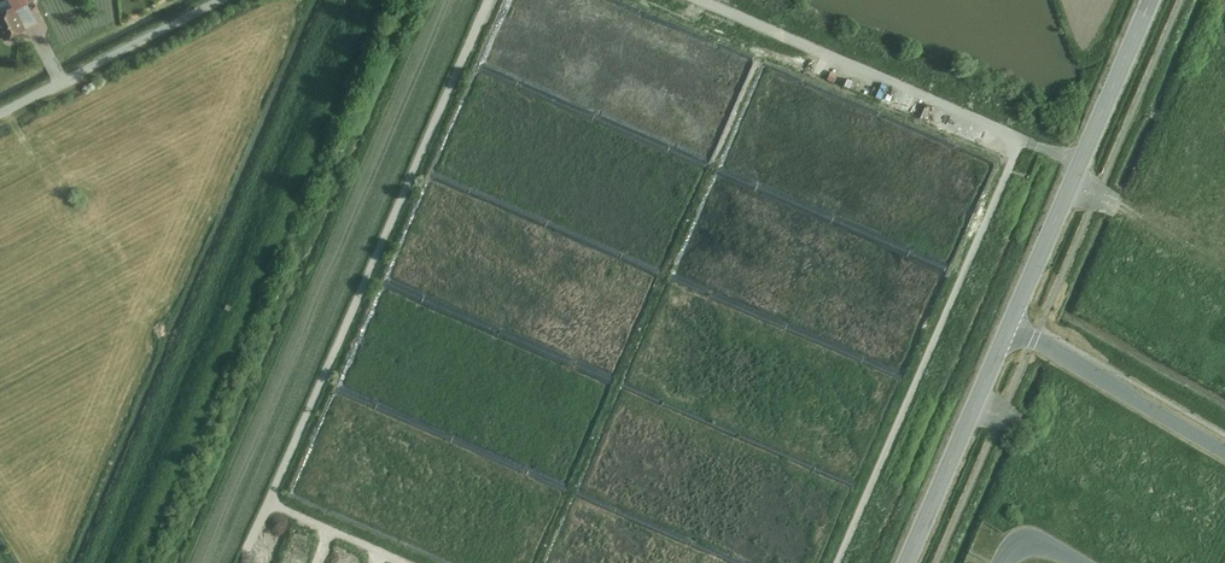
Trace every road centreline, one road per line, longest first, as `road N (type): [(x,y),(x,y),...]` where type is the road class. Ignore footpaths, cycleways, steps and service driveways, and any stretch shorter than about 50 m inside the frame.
road 1 (track): [(412,0),(177,562)]
road 2 (tertiary): [(1008,332),(1151,0)]
road 3 (tertiary): [(908,562),(1008,332)]
road 4 (unclassified): [(223,0),(0,113)]
road 5 (residential): [(1008,332),(1224,452)]

